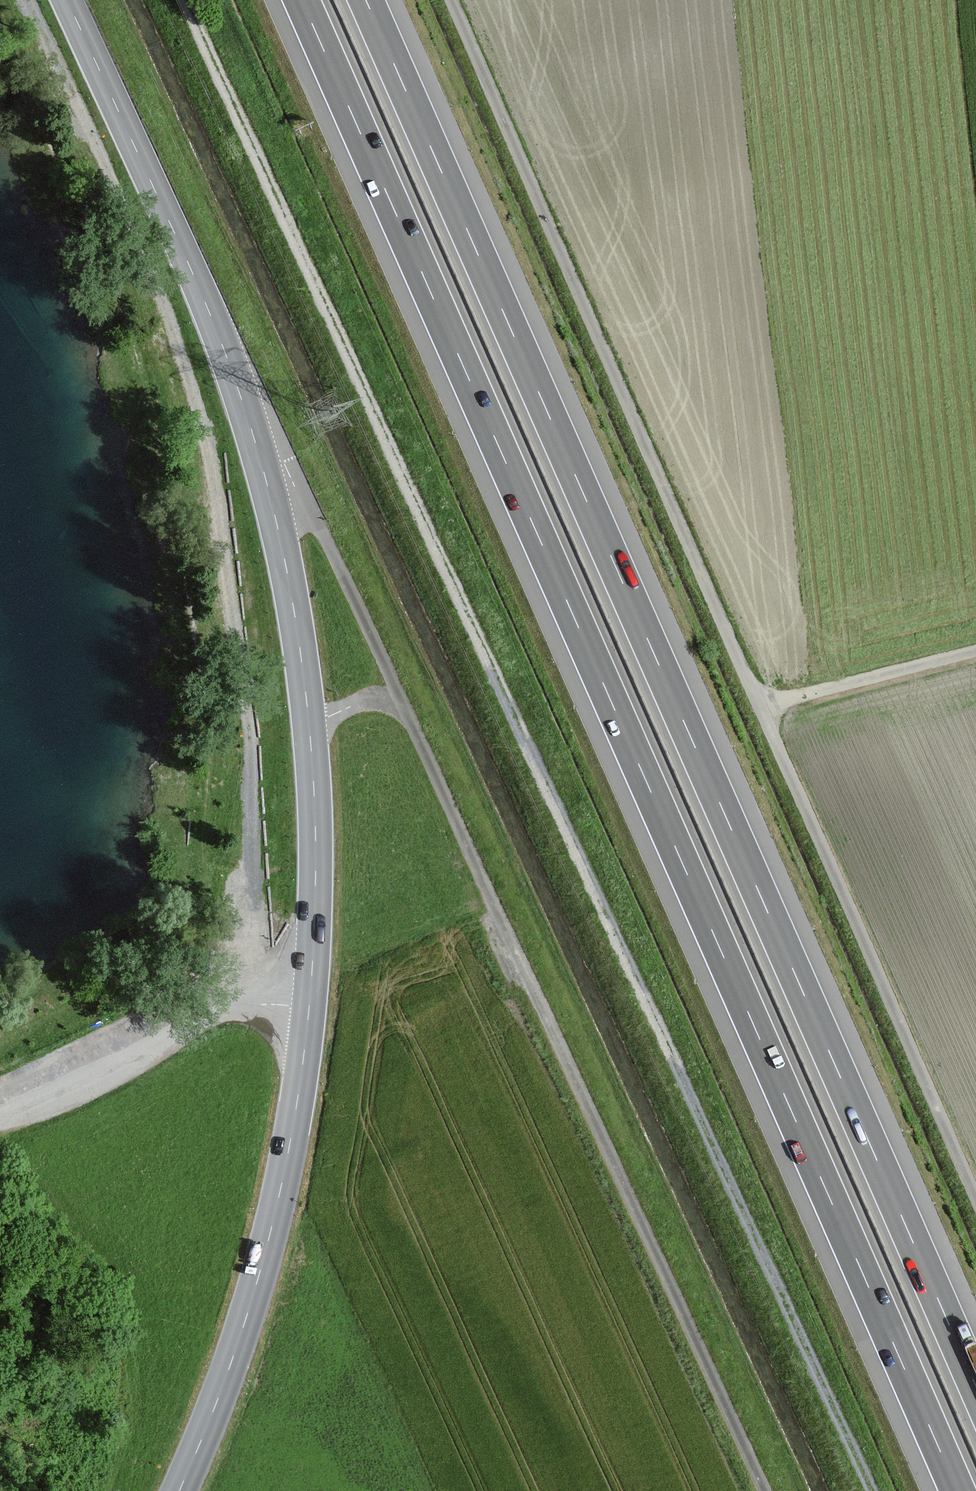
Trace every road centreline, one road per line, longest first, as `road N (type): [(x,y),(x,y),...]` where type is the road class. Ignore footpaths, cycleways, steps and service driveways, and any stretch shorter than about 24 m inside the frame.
road 1 (track): [(870,1490),(184,0)]
road 2 (motorway): [(302,0),(956,1490)]
road 3 (motorway): [(975,1390),(366,0)]
road 4 (unclassified): [(766,1490),(401,699)]
road 5 (tertiary): [(310,729),(314,920),(298,1093),(254,1290),(178,1490)]
road 6 (unclassified): [(760,706),(453,0)]
road 7 (unclassified): [(975,1196),(760,706)]
road 8 (tertiary): [(66,0),(213,324),(259,456)]
road 9 (track): [(0,1112),(193,1022),(235,1007),(309,1007)]
road 10 (unclassified): [(401,699),(297,486),(259,456)]
road 11 (tertiary): [(259,456),(291,594),(310,729)]
road 12 (unclassified): [(975,651),(760,706)]

